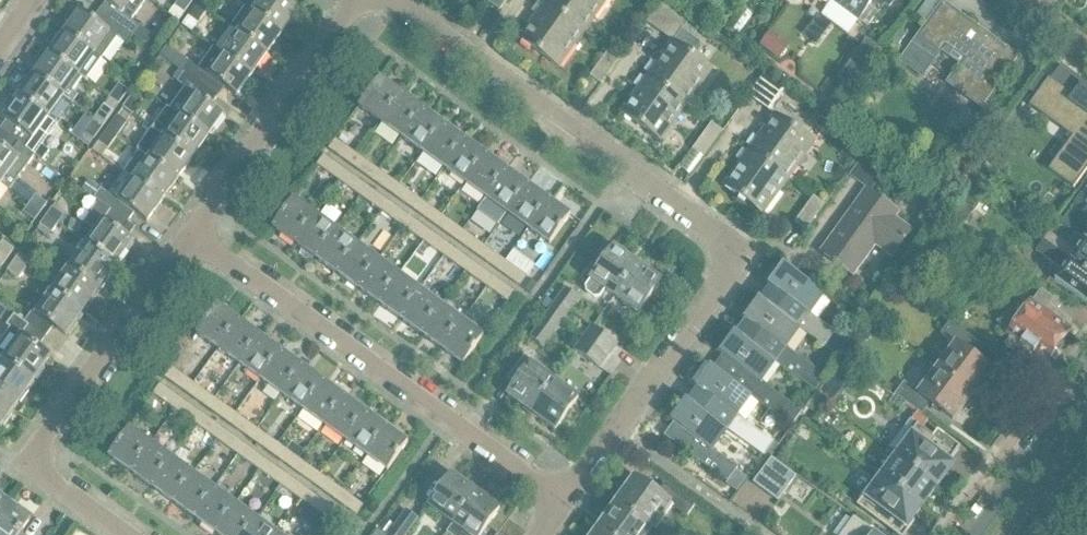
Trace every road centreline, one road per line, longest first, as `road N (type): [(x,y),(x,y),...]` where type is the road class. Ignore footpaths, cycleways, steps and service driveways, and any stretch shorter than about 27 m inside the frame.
road 1 (residential): [(564,504),(726,275),(729,255),(722,237),(397,0)]
road 2 (residential): [(564,504),(193,234)]
road 3 (residential): [(118,534),(34,467),(49,433),(193,234)]
road 4 (residential): [(193,234),(359,0)]
road 5 (secondary): [(1086,372),(971,534)]
road 6 (secondary): [(1007,534),(1086,430)]

